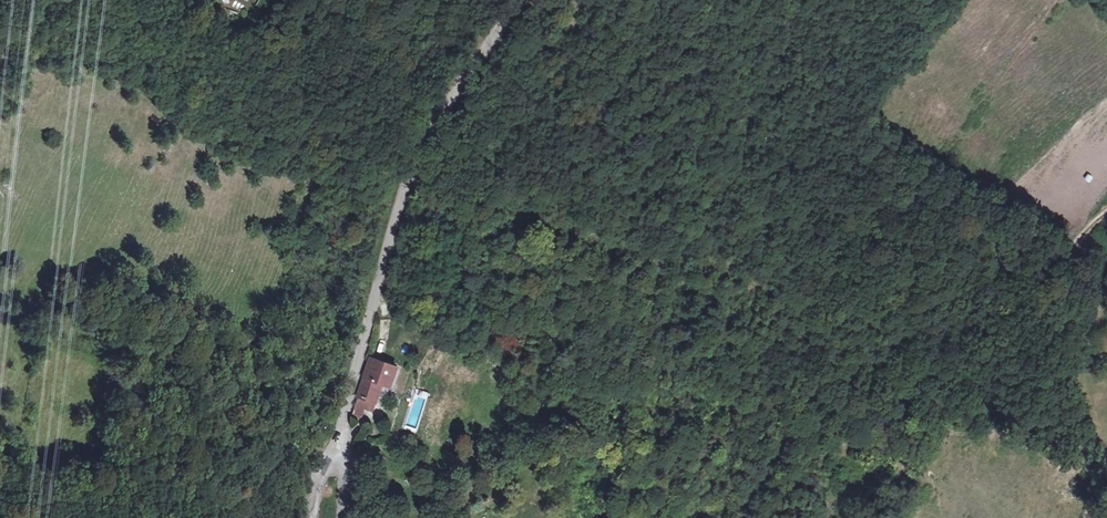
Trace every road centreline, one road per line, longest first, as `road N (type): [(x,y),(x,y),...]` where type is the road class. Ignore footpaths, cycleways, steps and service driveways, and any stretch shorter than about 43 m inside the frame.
road 1 (unclassified): [(526,0),(421,140),(351,380),(342,448)]
road 2 (track): [(1085,517),(1092,482),(1061,421),(1057,375)]

